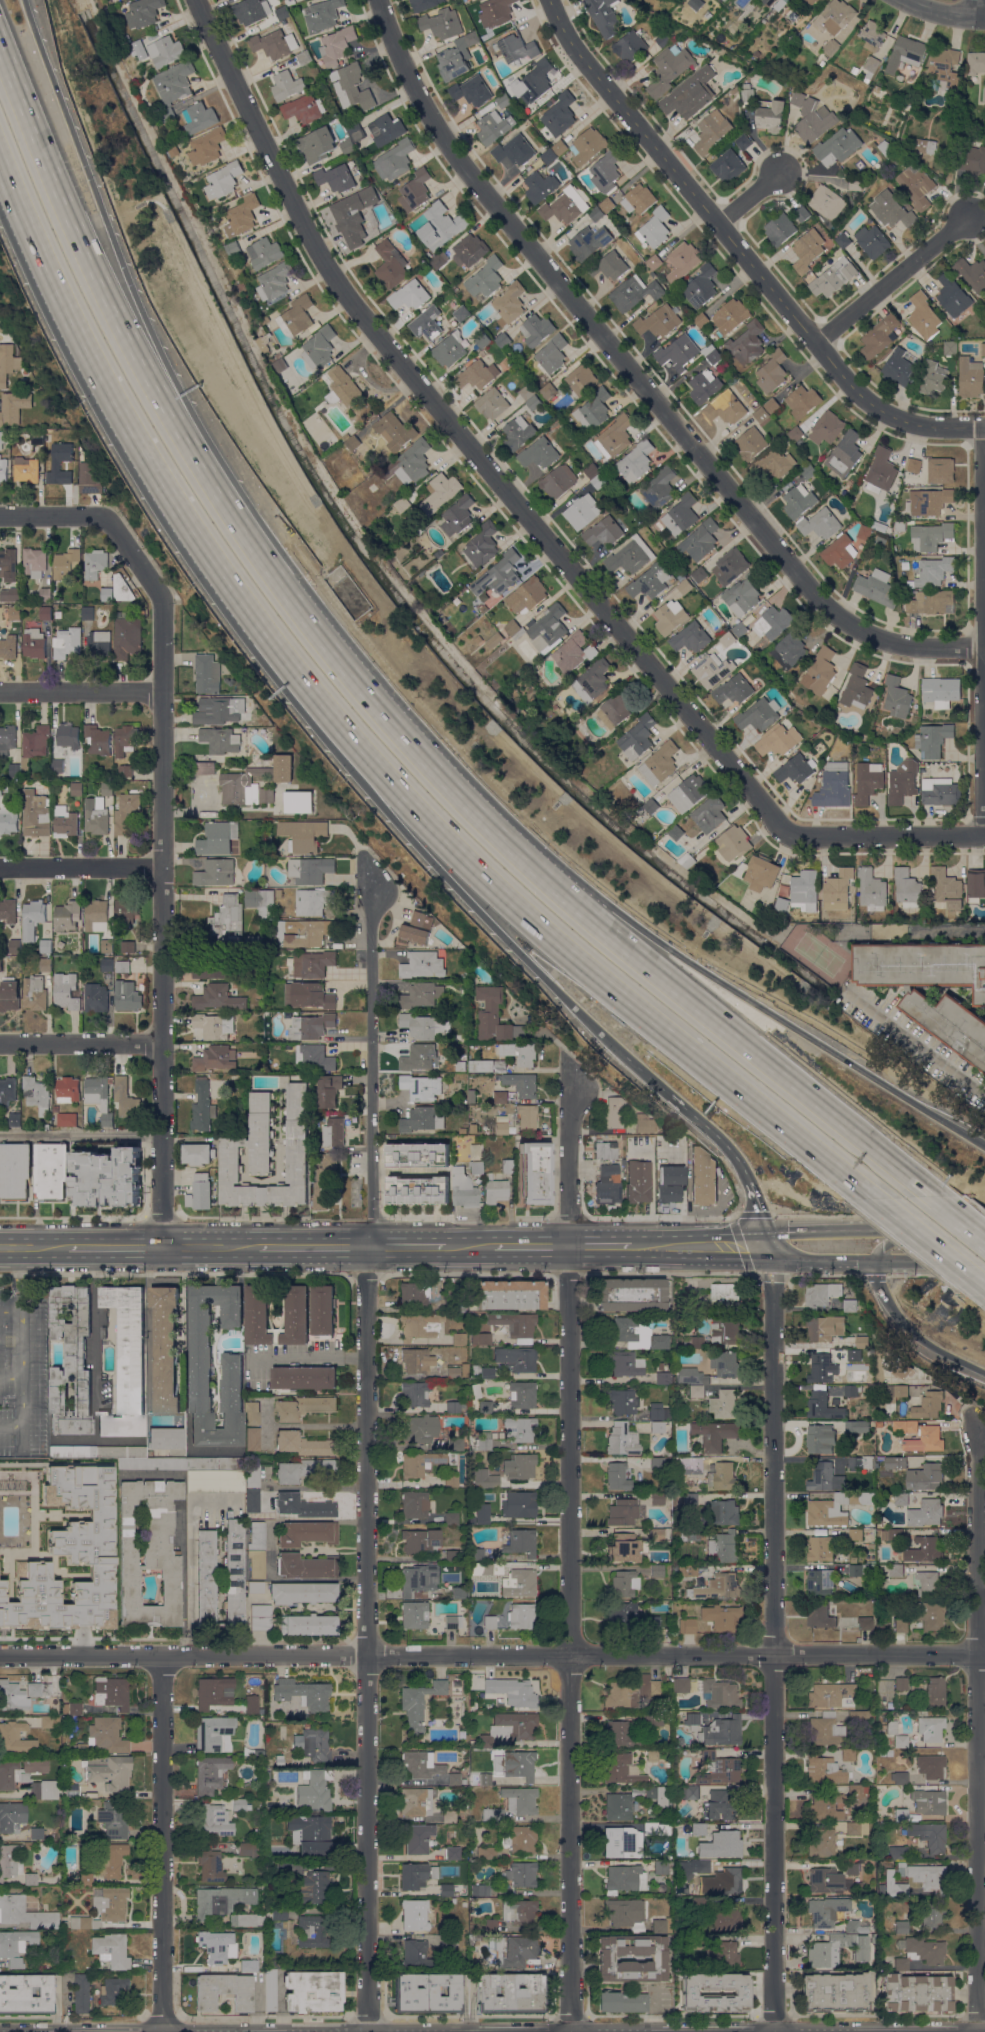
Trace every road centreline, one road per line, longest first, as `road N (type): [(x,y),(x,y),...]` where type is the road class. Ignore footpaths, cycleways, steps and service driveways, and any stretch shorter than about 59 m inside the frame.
road 1 (residential): [(367,2031),(373,877)]
road 2 (residential): [(818,837),(781,829),(327,264),(193,0)]
road 3 (residential): [(984,1653),(0,1655)]
road 4 (residential): [(571,2031),(575,1077)]
road 5 (residential): [(984,646),(913,645),(863,633),(817,600),(468,174),(376,0)]
road 6 (motorway): [(243,606),(452,847),(529,920),(871,1196)]
road 7 (residential): [(773,2031),(771,1245)]
road 8 (residential): [(161,1244),(164,606),(100,518)]
road 9 (motorway): [(306,624),(297,572),(161,353),(26,0)]
road 10 (motorway): [(306,624),(165,409),(111,310),(0,53)]
road 11 (residential): [(978,2031),(979,1429)]
road 12 (motorway): [(243,606),(247,643),(358,778),(620,1050)]
road 13 (motorway): [(928,1193),(529,866)]
road 14 (tertiary): [(813,343),(562,36),(547,0)]
road 15 (residential): [(983,836),(984,426)]
road 16 (residential): [(162,2031),(162,1654)]
road 17 (motorway): [(51,283),(106,389),(243,606)]
road 18 (motorway): [(818,1036),(606,901),(529,866)]
road 19 (motorway): [(529,866),(375,710),(306,624)]
road 20 (tertiary): [(984,426),(925,426),(882,411),(852,390),(813,343)]
road 21 (motorway): [(984,1141),(818,1036)]
road 22 (residential): [(813,343),(966,221)]
road 23 (motorway): [(620,1050),(732,1151),(747,1178)]
road 24 (residential): [(984,836),(818,837)]
road 25 (motorway): [(878,1262),(887,1298),(916,1338),(984,1376)]
road 26 (residential): [(163,1042),(0,1042)]
road 27 (residential): [(163,691),(0,691)]
road 28 (residential): [(162,866),(0,867)]
road 29 (motorway): [(871,1196),(984,1286)]
road 30 (primary): [(842,1260),(984,1261)]
road 31 (motorway): [(0,162),(51,283)]

